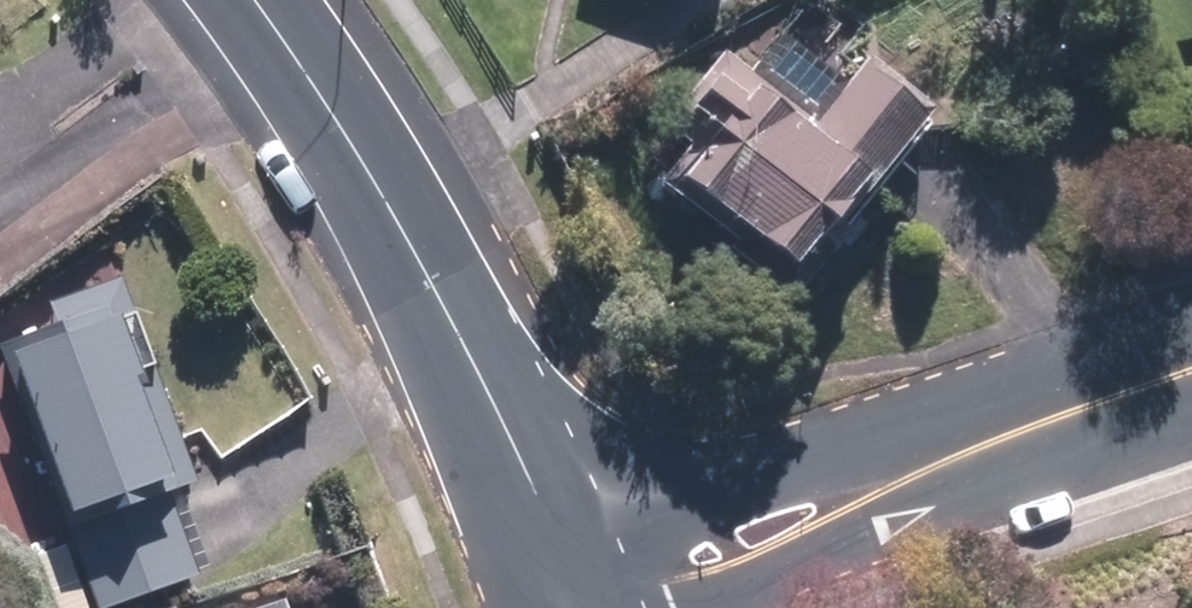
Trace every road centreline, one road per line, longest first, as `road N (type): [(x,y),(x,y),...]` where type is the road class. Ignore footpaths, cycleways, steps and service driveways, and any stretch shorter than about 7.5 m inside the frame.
road 1 (tertiary): [(532,481),(1190,373)]
road 2 (tertiary): [(252,0),(401,242),(532,481)]
road 3 (tertiary): [(1190,373),(758,607)]
road 4 (tertiary): [(532,481),(582,607)]

